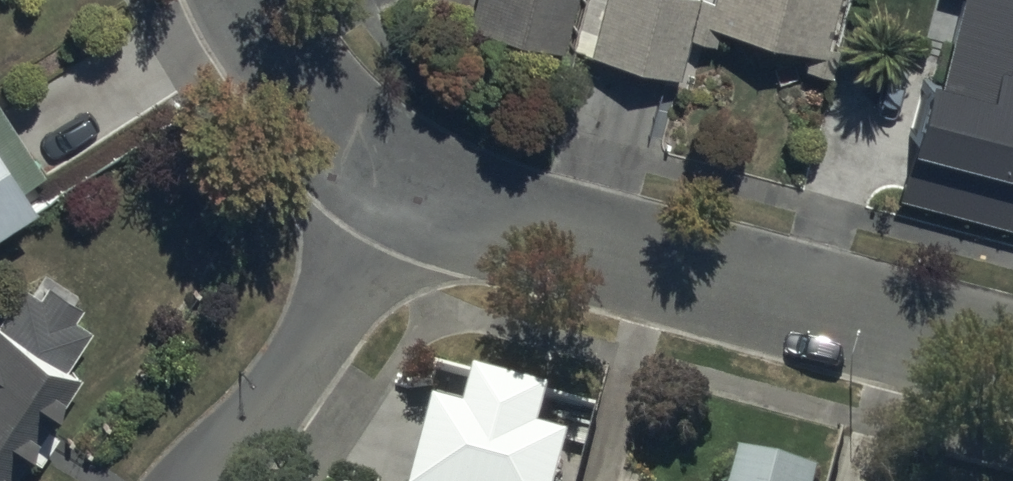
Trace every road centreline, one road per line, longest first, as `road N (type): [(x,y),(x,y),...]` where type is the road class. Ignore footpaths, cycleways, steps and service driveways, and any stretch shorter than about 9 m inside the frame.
road 1 (residential): [(1012,348),(493,215),(396,179)]
road 2 (residential): [(396,179),(193,480)]
road 3 (residential): [(396,179),(303,94),(246,0)]

